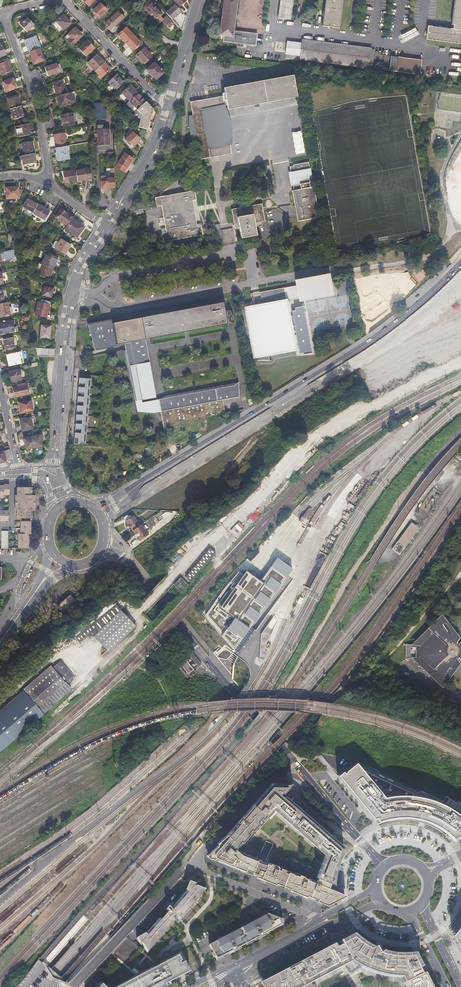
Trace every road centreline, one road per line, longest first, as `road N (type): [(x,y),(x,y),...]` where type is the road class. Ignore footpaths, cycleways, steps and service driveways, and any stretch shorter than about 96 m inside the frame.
road 1 (tertiary): [(460,264),(356,350),(138,486)]
road 2 (tertiary): [(103,547),(124,556),(306,779)]
road 3 (residential): [(319,924),(189,868),(264,782),(282,774),(306,779)]
road 4 (residential): [(54,450),(70,292),(104,226)]
road 5 (residential): [(1,12),(36,106),(50,186)]
road 6 (residential): [(168,106),(63,0)]
road 7 (track): [(460,574),(365,677)]
road 8 (residential): [(104,226),(143,165),(168,106)]

